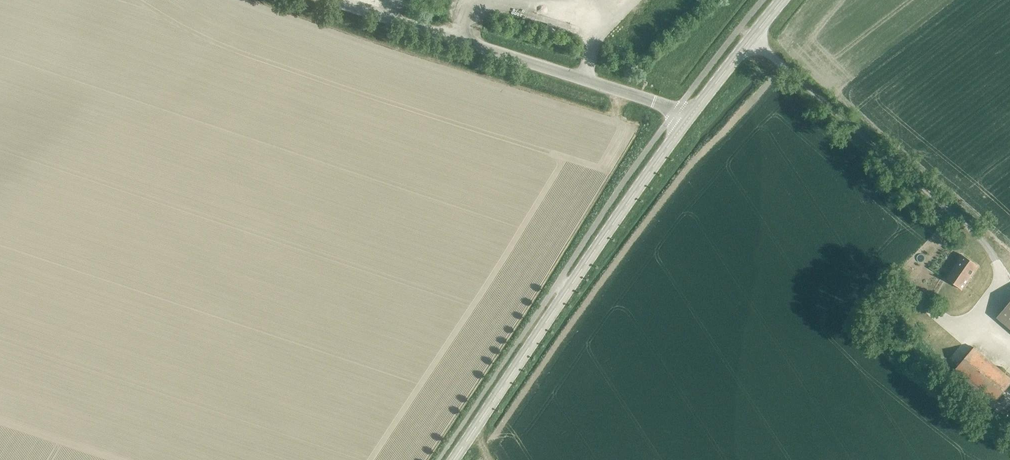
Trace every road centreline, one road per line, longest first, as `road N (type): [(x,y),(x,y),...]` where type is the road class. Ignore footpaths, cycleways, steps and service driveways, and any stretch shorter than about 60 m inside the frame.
road 1 (secondary): [(454,459),(687,121)]
road 2 (unclassified): [(687,121),(654,101),(332,0)]
road 3 (secondary): [(687,121),(782,0)]

